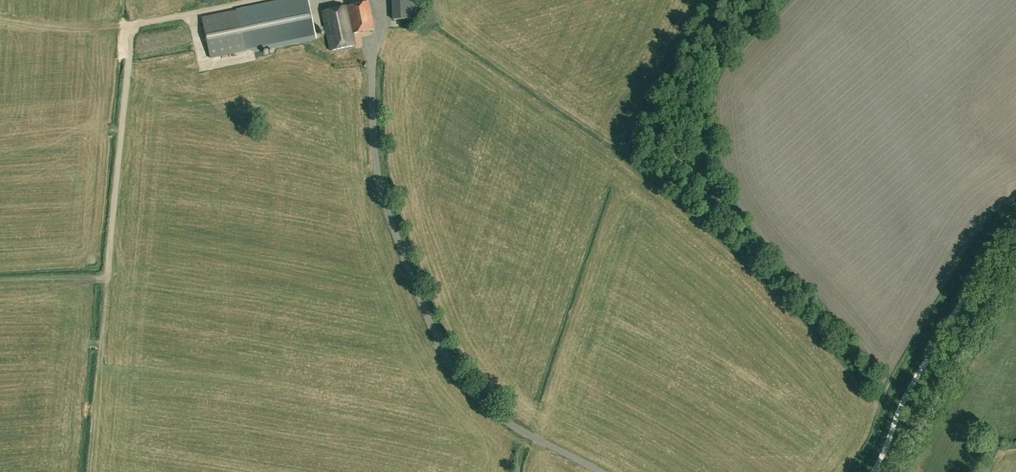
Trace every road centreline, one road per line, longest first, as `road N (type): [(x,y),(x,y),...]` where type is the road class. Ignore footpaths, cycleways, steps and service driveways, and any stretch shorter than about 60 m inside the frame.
road 1 (secondary): [(886,471),(1015,262)]

